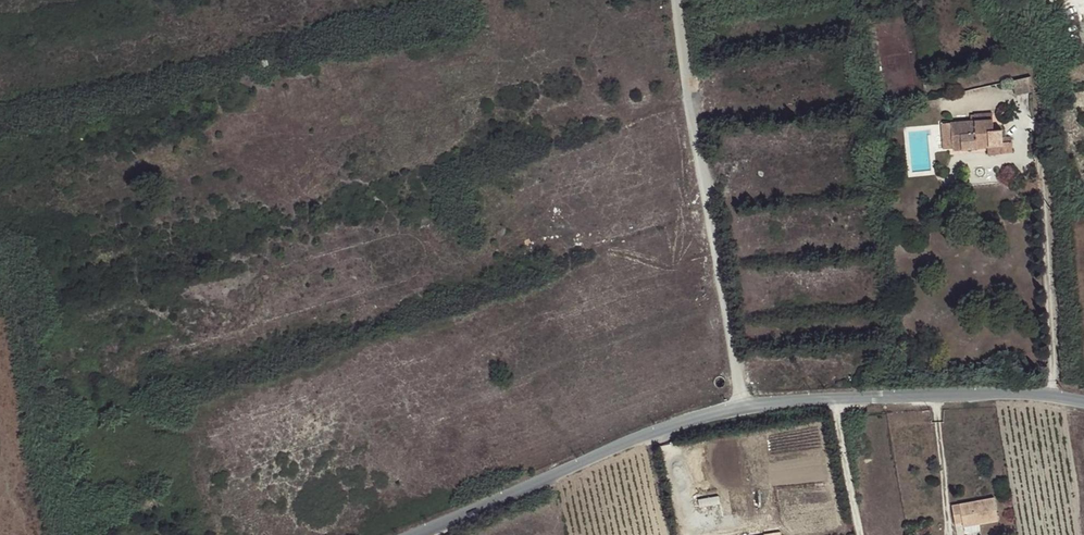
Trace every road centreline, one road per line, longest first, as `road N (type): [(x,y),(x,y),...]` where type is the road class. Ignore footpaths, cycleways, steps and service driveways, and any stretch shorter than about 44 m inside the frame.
road 1 (unclassified): [(676,0),(742,406)]
road 2 (unclassified): [(742,406),(657,432),(418,534)]
road 3 (unclassified): [(1083,401),(1022,393),(742,406)]
road 4 (track): [(836,399),(858,534)]

